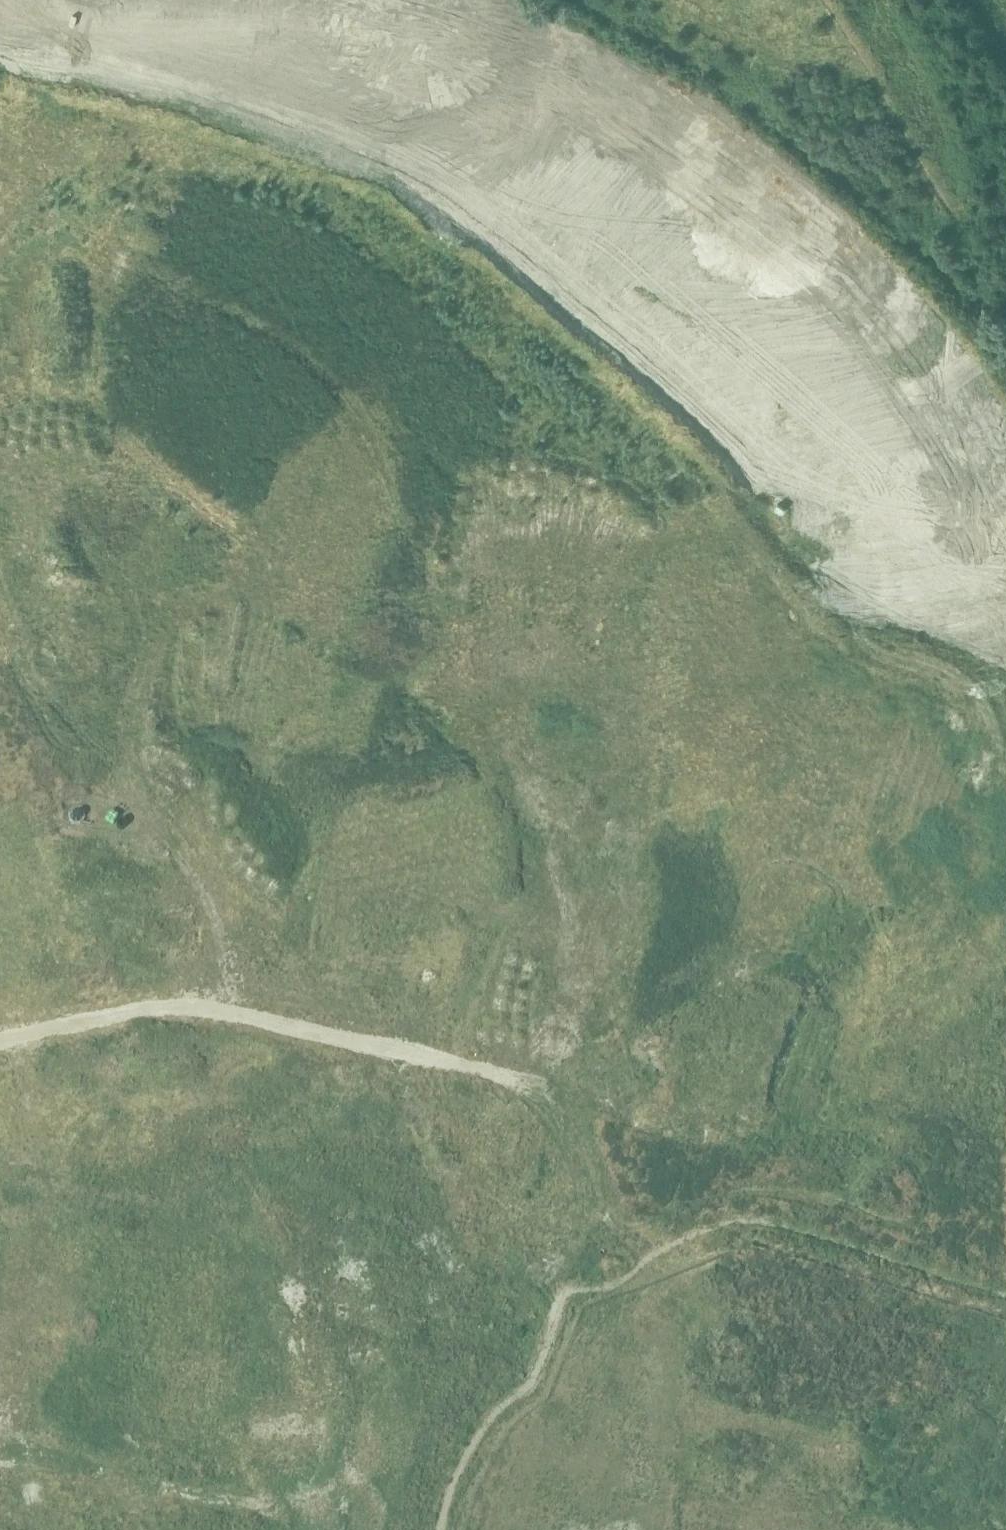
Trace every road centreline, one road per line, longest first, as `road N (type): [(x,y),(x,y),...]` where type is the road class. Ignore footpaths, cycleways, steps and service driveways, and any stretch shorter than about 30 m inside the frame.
road 1 (track): [(0,203),(275,336),(318,368),(353,413),(465,679),(537,811),(560,875),(569,1008),(547,1054),(516,1069)]

